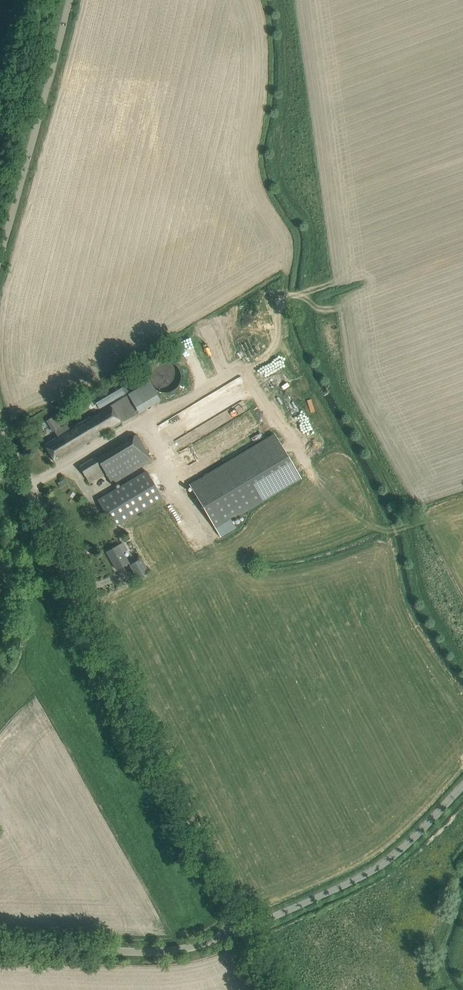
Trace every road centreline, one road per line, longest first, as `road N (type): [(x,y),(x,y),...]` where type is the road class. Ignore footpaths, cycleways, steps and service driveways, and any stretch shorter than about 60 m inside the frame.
road 1 (unclassified): [(240,930),(0,431)]
road 2 (unclassified): [(462,786),(379,870),(240,930)]
road 3 (unclassified): [(0,259),(71,0)]
road 4 (unclassified): [(0,947),(148,952),(240,930)]

